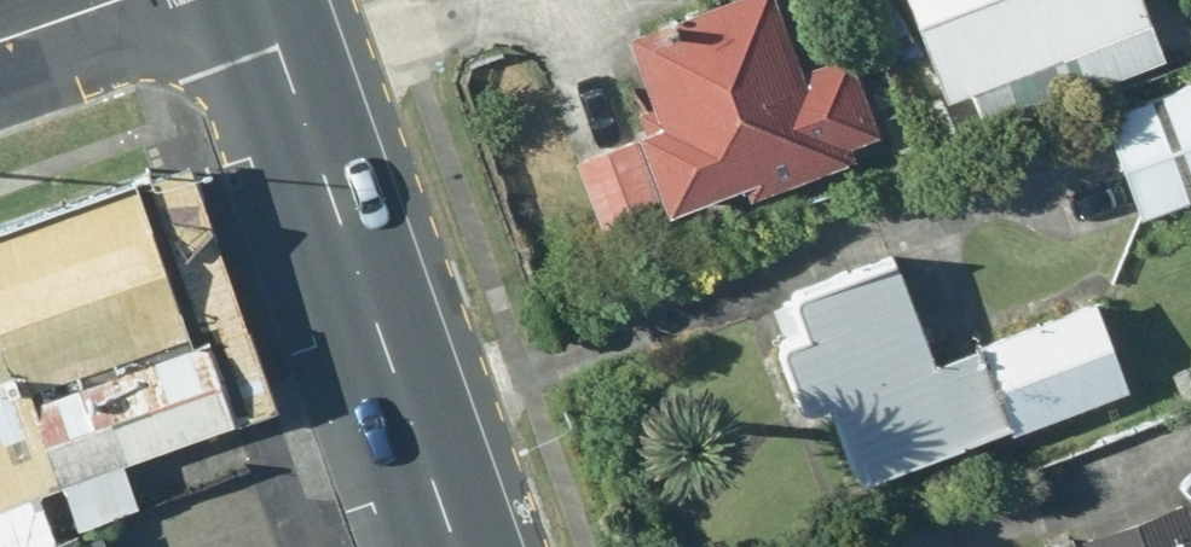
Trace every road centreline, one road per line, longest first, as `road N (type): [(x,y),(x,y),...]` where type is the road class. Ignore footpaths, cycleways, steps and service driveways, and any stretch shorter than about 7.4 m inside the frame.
road 1 (primary): [(263,0),(457,546)]
road 2 (residential): [(0,53),(151,0)]

